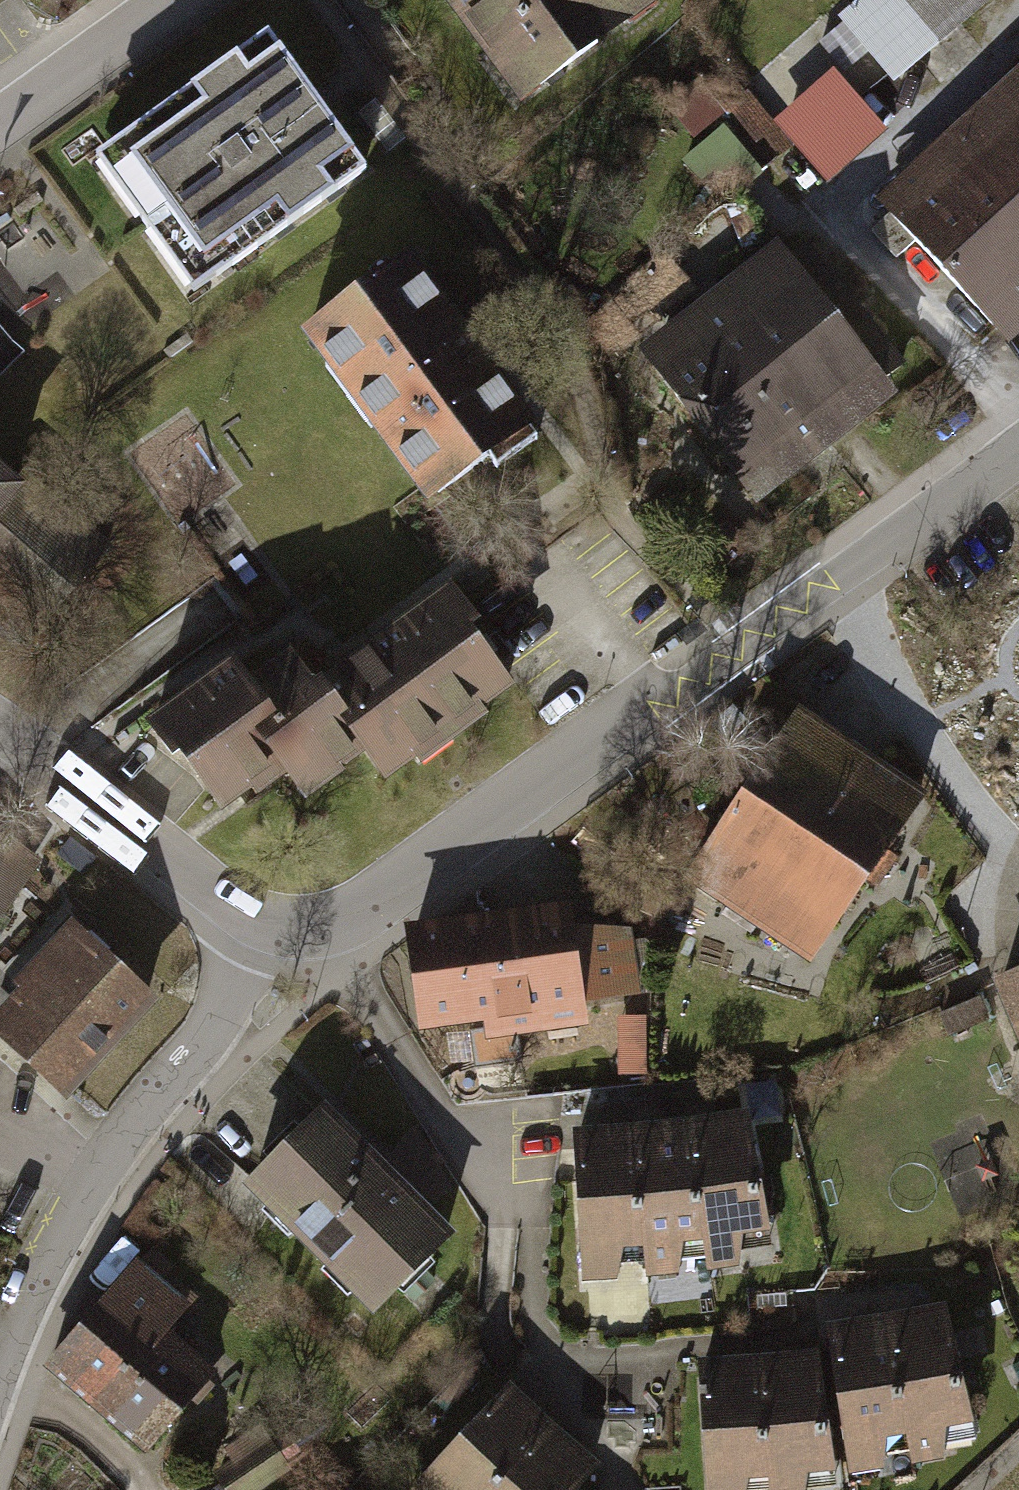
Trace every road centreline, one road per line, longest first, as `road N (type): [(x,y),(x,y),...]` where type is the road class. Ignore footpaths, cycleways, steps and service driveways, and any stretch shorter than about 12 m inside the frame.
road 1 (residential): [(1018,449),(692,681),(645,702),(381,897),(323,927)]
road 2 (residential): [(252,918),(205,1030),(75,1204),(0,1376)]
road 3 (residential): [(0,728),(252,918)]
road 4 (residential): [(323,927),(485,1189)]
road 5 (residential): [(0,120),(167,0)]

